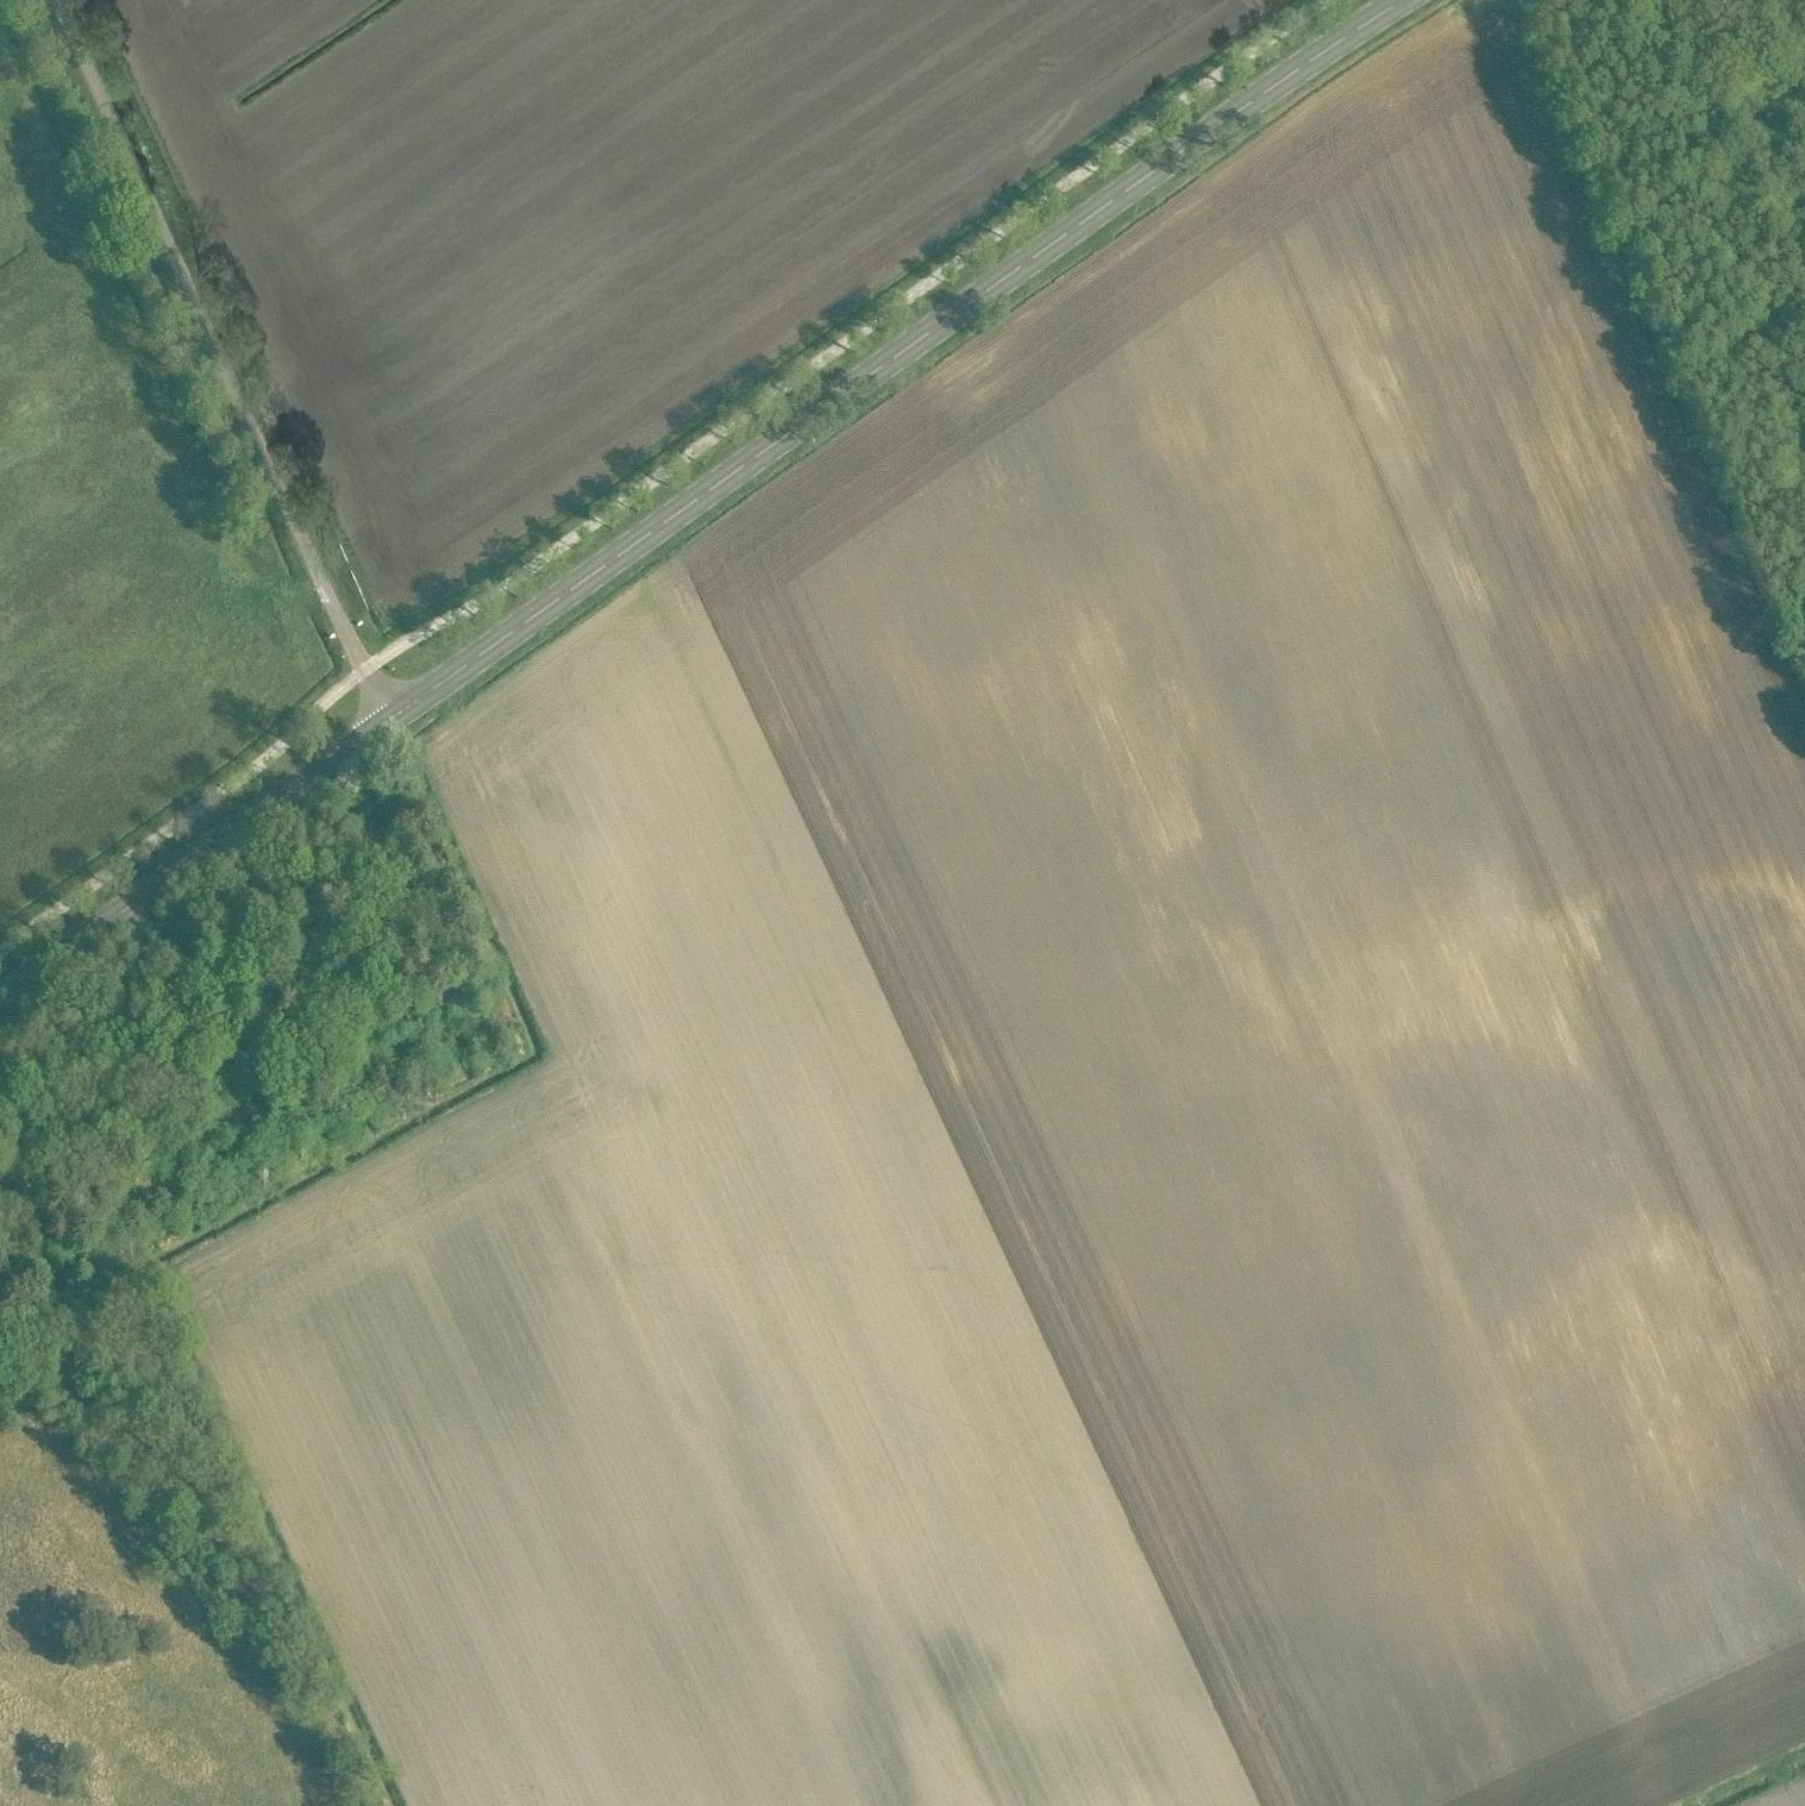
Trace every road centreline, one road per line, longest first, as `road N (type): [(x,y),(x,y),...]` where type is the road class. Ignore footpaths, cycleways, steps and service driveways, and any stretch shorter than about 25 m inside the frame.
road 1 (secondary): [(389,722),(1205,135),(1408,0)]
road 2 (unclassified): [(389,722),(59,0)]
road 3 (secondary): [(0,1002),(389,722)]

